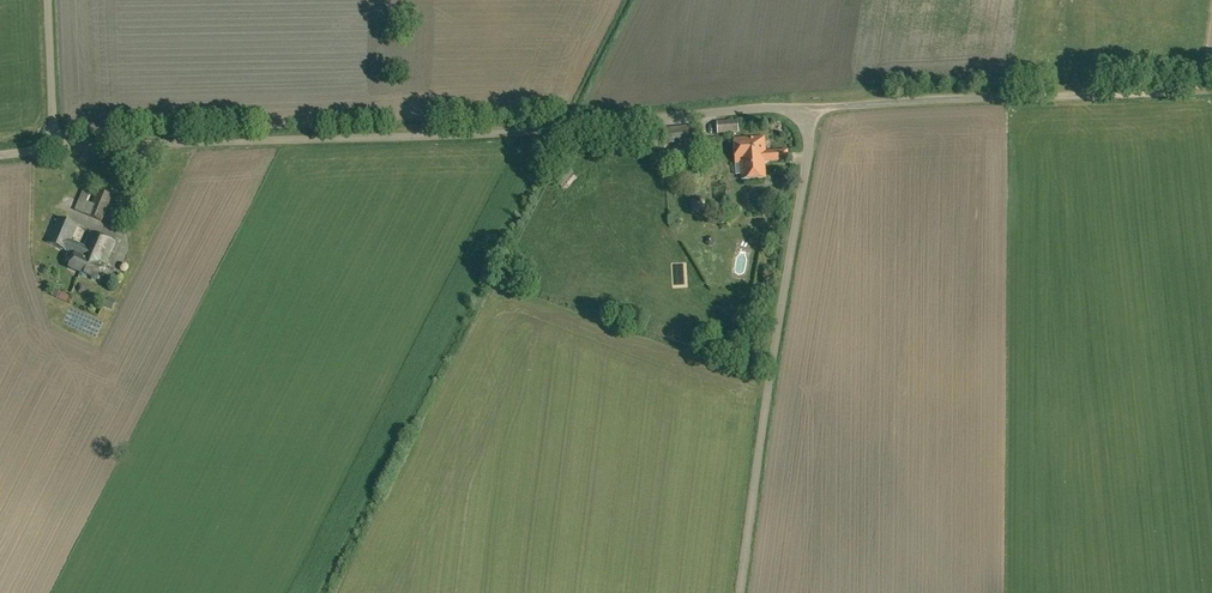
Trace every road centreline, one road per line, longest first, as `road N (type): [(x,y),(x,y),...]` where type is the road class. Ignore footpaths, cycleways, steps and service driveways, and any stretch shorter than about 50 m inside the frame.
road 1 (unclassified): [(54,147),(406,136),(812,106)]
road 2 (unclassified): [(741,592),(812,106)]
road 3 (unclassified): [(812,106),(1099,94)]
road 4 (track): [(1211,33),(1194,86),(1099,94)]
road 5 (unclassified): [(54,147),(47,0)]

